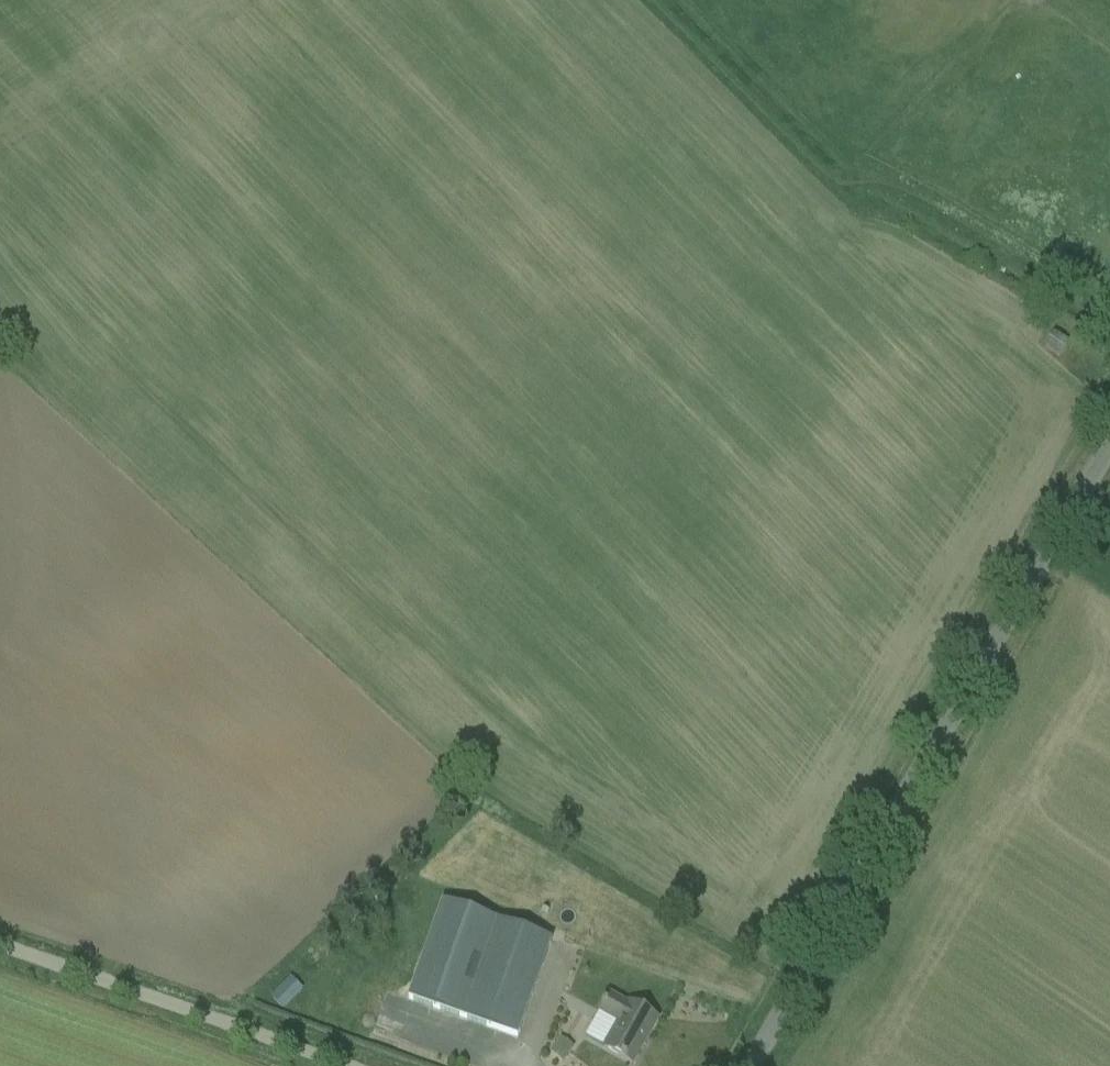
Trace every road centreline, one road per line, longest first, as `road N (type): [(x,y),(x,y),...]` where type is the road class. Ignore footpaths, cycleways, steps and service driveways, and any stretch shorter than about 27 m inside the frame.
road 1 (unclassified): [(733,1065),(1109,443)]
road 2 (track): [(341,1065),(0,946)]

